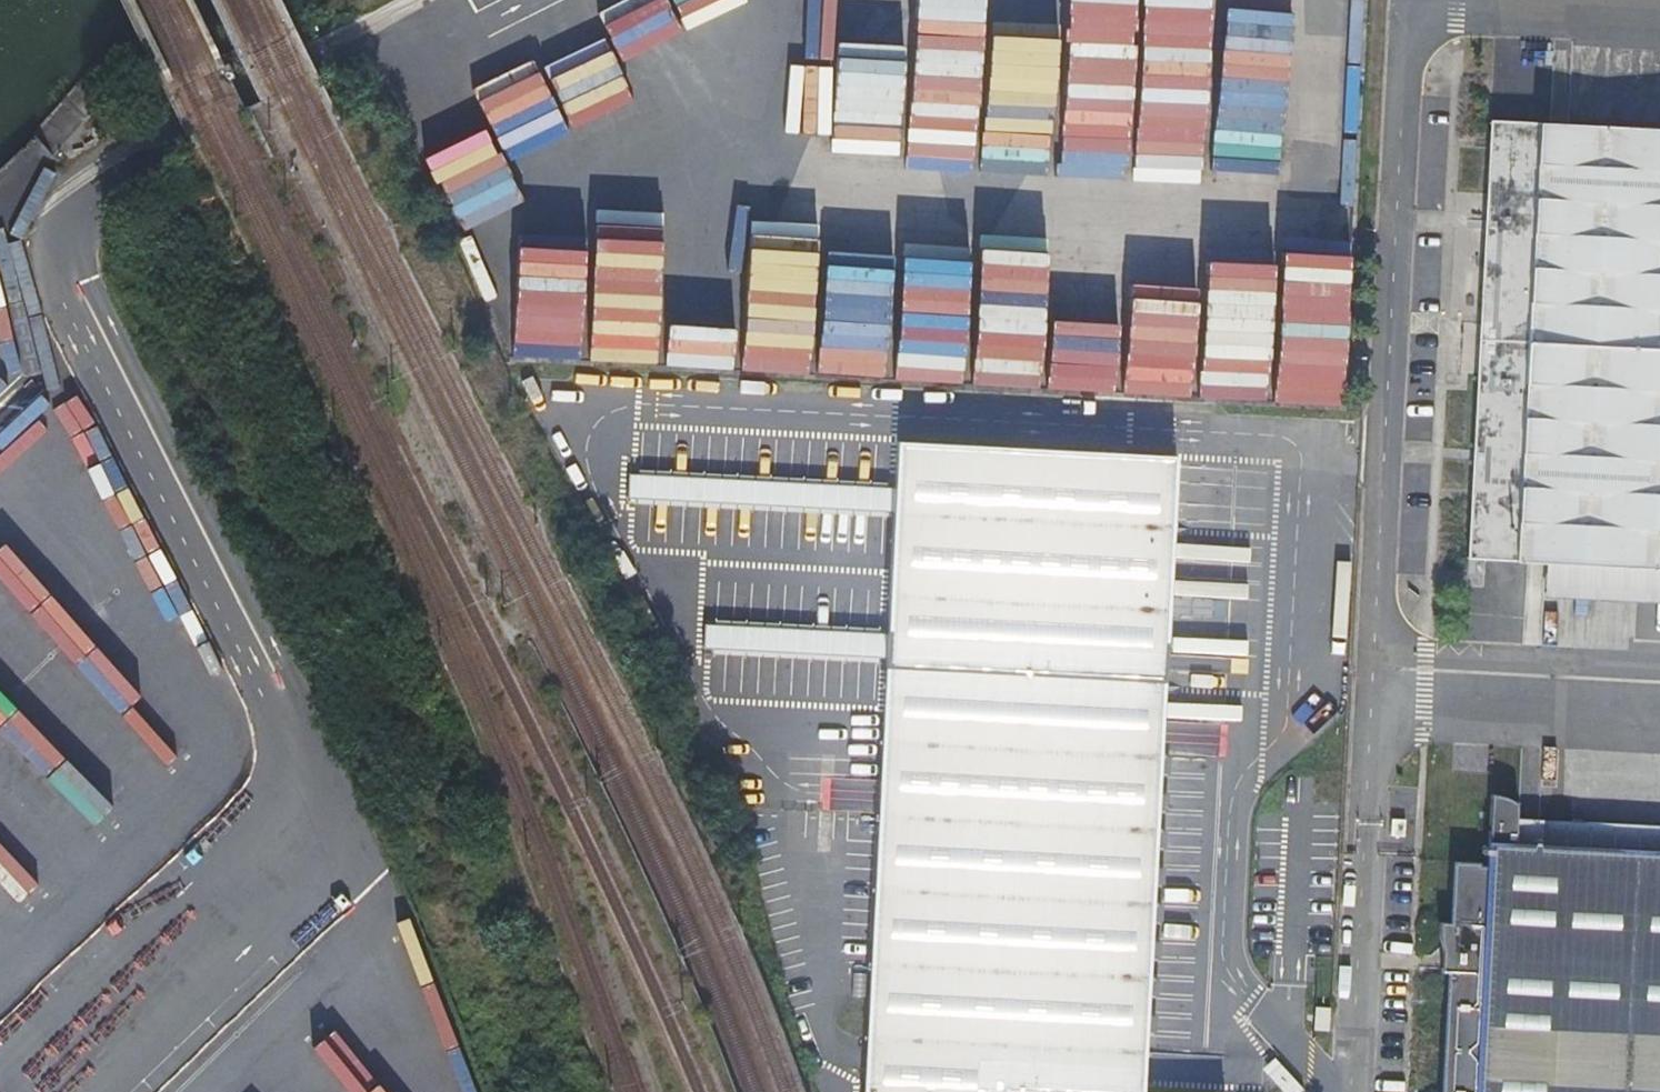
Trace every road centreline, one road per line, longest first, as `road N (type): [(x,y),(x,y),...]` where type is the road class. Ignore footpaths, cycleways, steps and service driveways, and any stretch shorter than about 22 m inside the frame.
road 1 (unclassified): [(1353,1091),(1407,34),(1434,0)]

